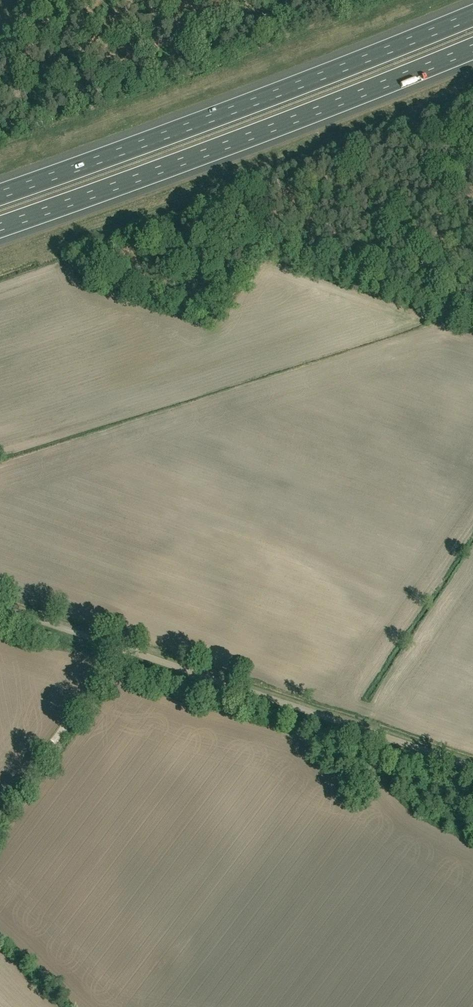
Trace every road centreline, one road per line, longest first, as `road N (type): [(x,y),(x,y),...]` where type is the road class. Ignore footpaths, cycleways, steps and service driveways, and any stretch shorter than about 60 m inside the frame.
road 1 (motorway): [(472,15),(0,195)]
road 2 (motorway): [(0,227),(472,48)]
road 3 (unclassified): [(472,767),(0,605)]
road 4 (track): [(124,647),(0,815)]
road 5 (unclassified): [(0,95),(50,64),(79,0)]

